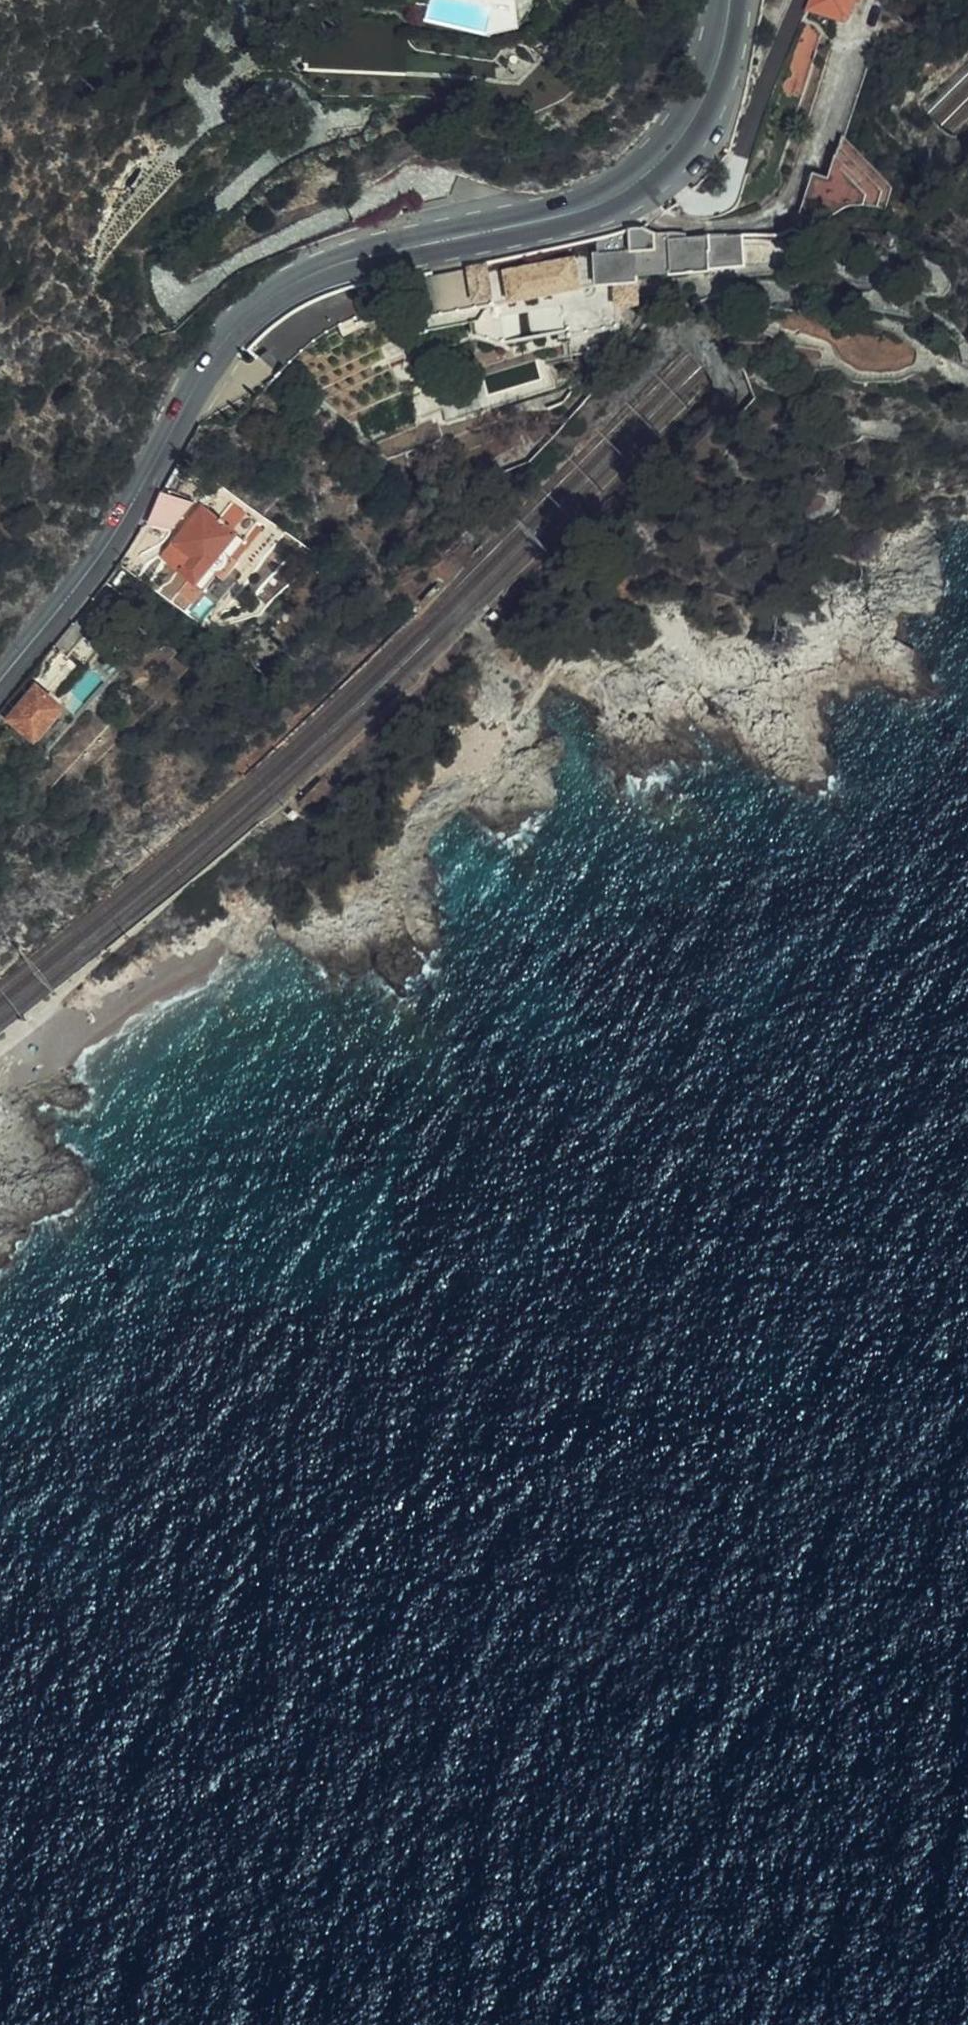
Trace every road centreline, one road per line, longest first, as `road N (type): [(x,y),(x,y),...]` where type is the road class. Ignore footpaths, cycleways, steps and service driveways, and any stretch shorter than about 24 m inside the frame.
road 1 (secondary): [(0,676),(95,559),(206,367),(246,317),(336,265),(556,218),(648,178),(700,108),(729,0)]

